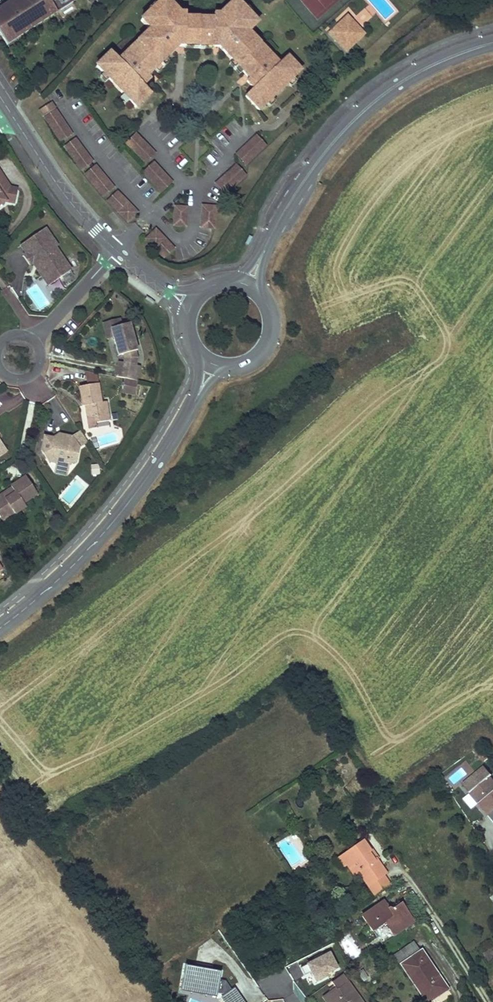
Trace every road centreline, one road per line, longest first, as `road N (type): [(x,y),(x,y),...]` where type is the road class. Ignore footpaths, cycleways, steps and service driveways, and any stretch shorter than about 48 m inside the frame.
road 1 (tertiary): [(492,41),(421,68),(369,103),(313,166),(246,283)]
road 2 (tertiary): [(212,365),(126,505),(0,628)]
road 3 (residential): [(16,118),(78,209),(118,247)]
road 4 (tertiary): [(212,365),(255,359),(272,334),(268,304),(246,283)]
road 5 (unclassified): [(36,341),(118,247)]

